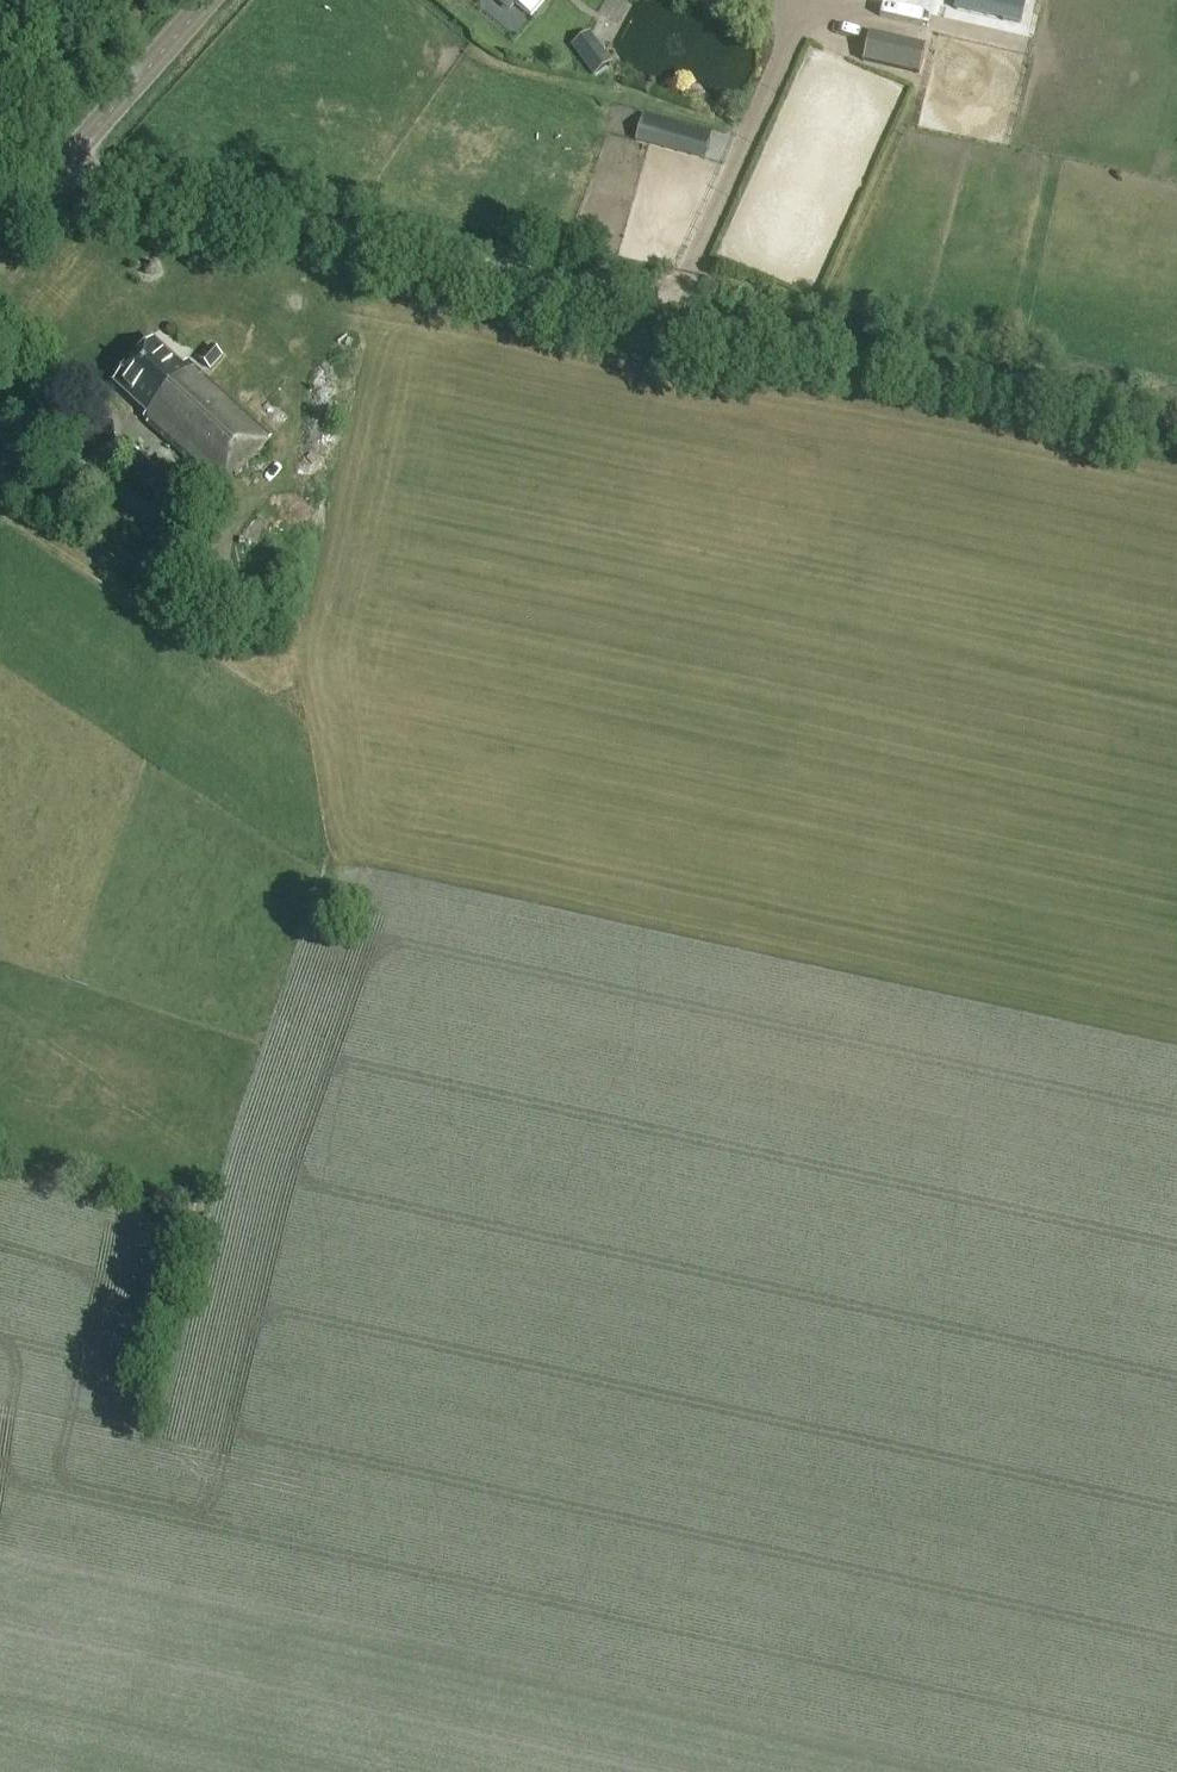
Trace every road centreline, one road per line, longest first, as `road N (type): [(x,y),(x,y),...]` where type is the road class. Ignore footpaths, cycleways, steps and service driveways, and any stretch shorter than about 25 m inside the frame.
road 1 (track): [(66,163),(1176,414)]
road 2 (tertiary): [(0,236),(210,0)]

